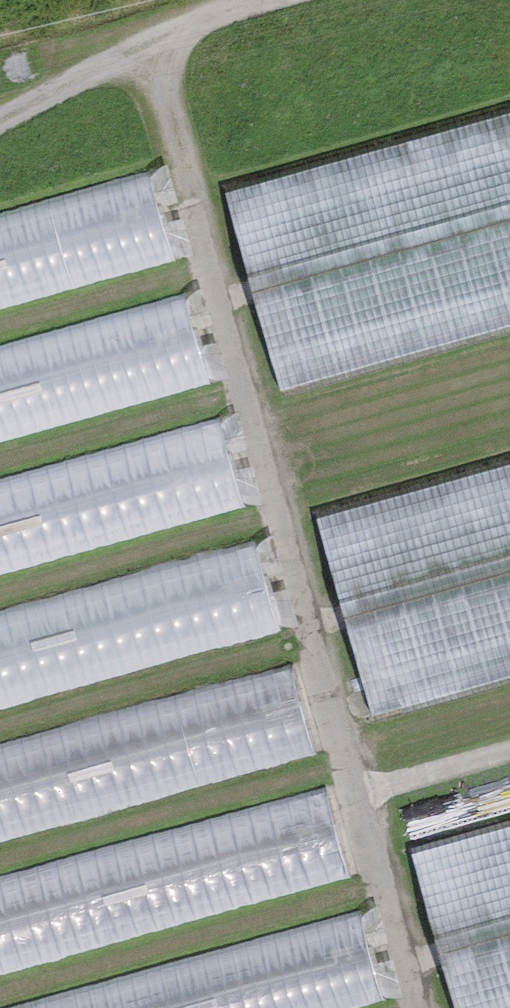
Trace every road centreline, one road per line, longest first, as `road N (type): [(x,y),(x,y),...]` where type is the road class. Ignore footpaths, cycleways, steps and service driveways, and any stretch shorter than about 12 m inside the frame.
road 1 (track): [(157,42),(424,1007)]
road 2 (track): [(227,11),(0,119)]

